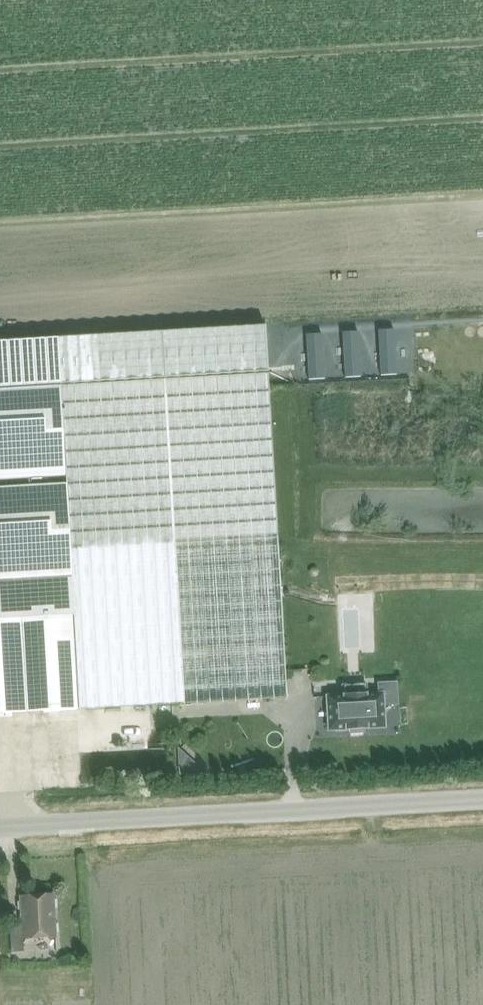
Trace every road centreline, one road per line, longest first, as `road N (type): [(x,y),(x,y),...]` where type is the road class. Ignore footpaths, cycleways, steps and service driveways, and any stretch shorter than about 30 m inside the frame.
road 1 (unclassified): [(0,828),(482,803)]

